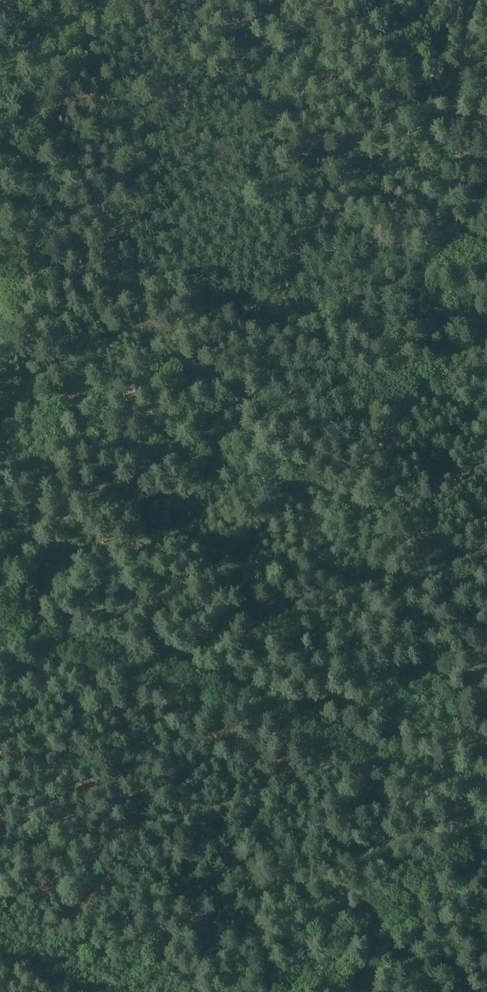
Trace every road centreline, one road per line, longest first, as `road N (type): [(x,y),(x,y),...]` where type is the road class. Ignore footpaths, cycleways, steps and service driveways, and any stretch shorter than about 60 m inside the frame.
road 1 (track): [(486,788),(0,627)]
road 2 (track): [(486,387),(204,301),(0,254)]
road 3 (track): [(377,511),(452,92)]
road 4 (track): [(0,342),(44,371),(377,511)]
road 5 (track): [(106,0),(77,10),(44,56),(0,233)]
road 6 (track): [(376,518),(338,739)]
road 7 (track): [(452,92),(282,0)]
road 8 (track): [(2,941),(120,991)]
road 9 (track): [(376,518),(486,569)]

